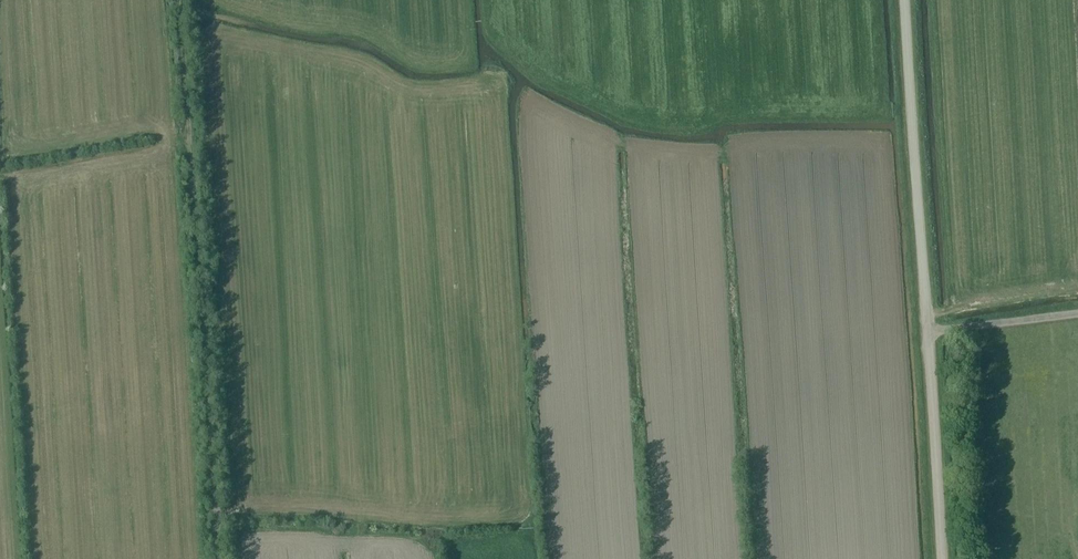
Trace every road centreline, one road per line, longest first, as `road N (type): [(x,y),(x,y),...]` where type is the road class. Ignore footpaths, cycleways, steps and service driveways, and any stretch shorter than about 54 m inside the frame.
road 1 (track): [(178,0),(219,558)]
road 2 (unclassified): [(940,558),(907,0)]
road 3 (track): [(927,333),(1077,314)]

